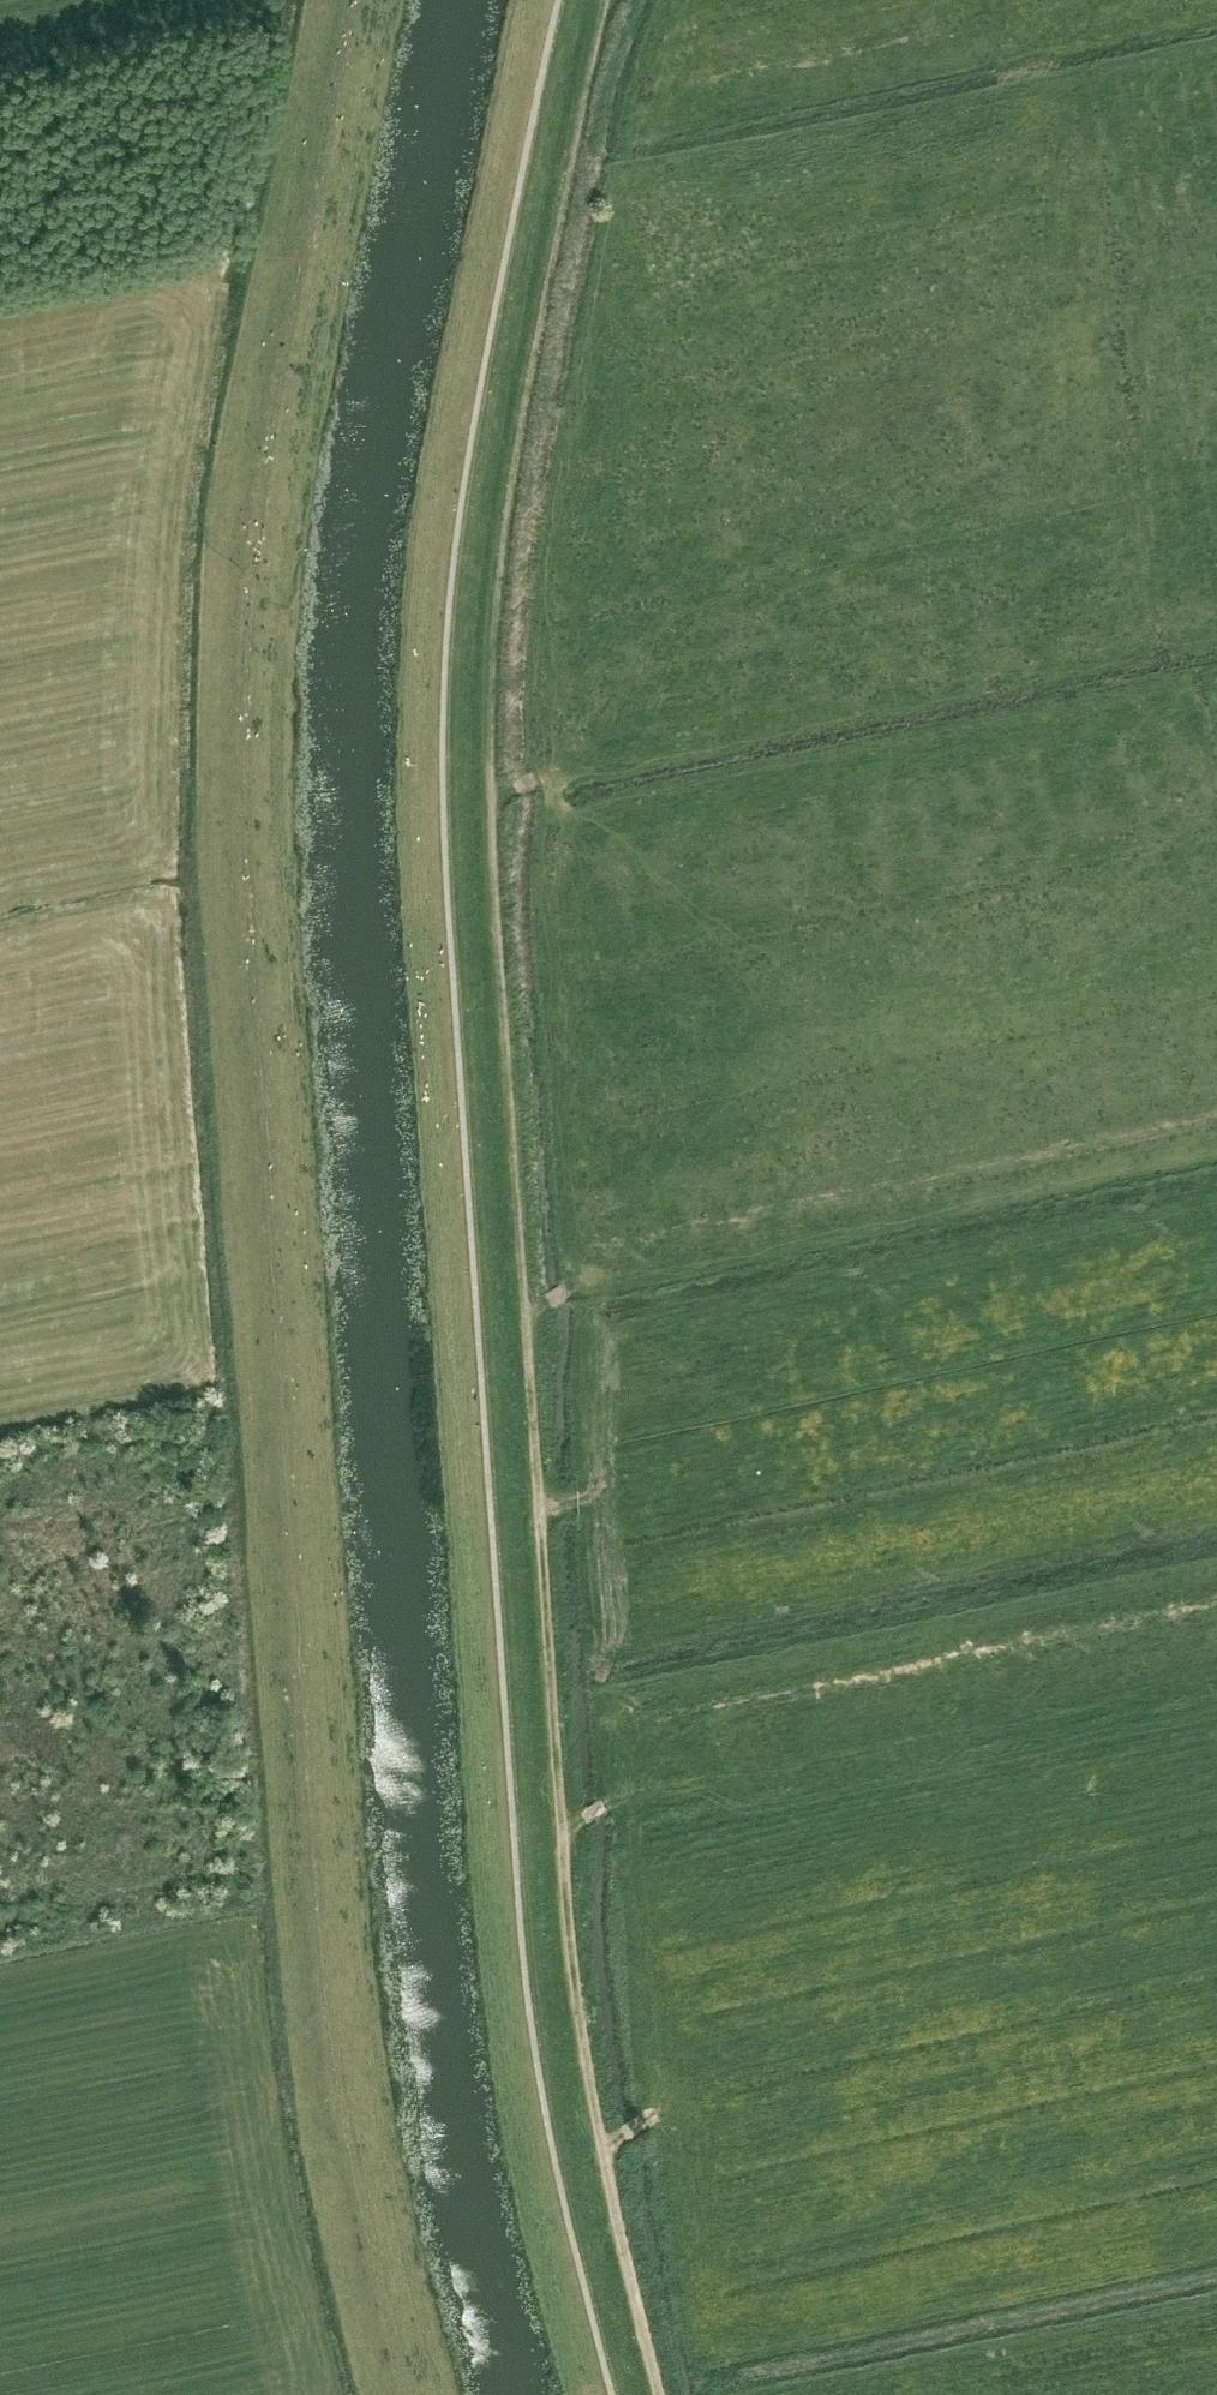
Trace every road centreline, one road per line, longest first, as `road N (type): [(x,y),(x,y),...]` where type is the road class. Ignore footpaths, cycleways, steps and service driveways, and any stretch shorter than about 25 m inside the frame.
road 1 (unclassified): [(665,2394),(606,2152)]

